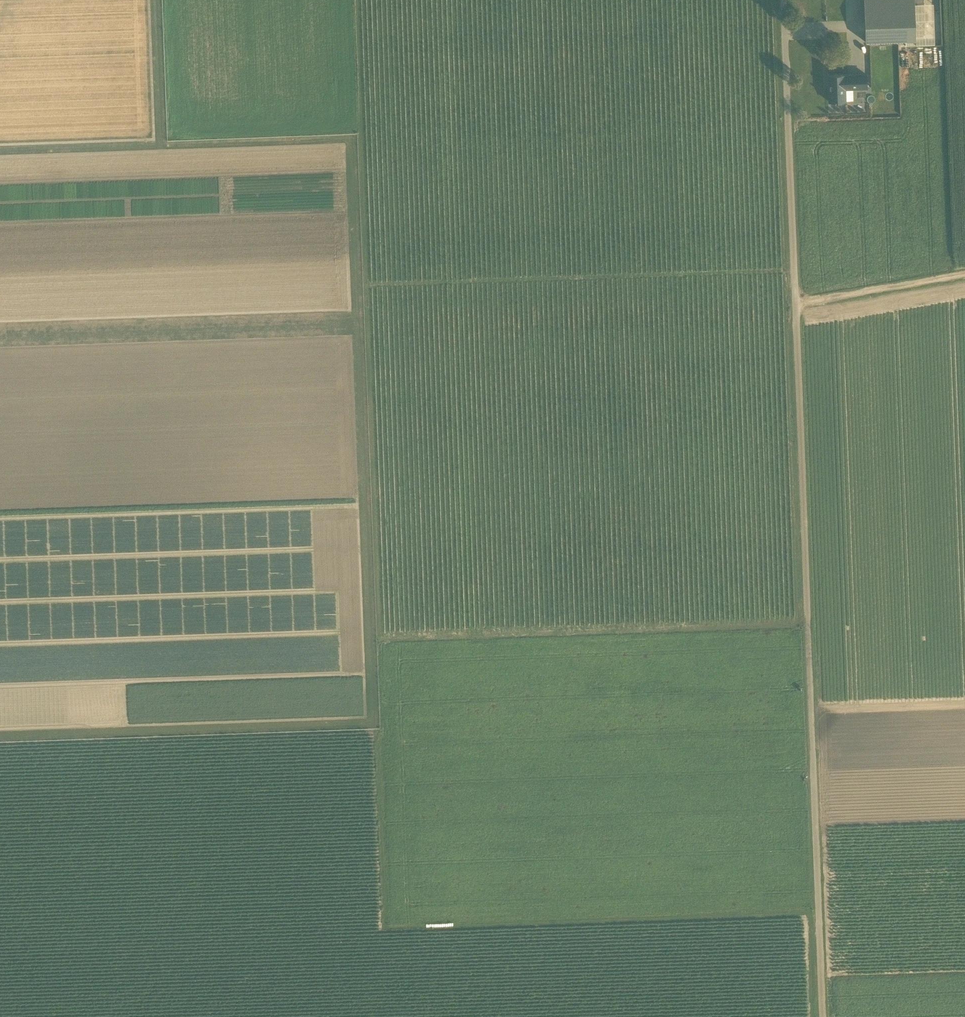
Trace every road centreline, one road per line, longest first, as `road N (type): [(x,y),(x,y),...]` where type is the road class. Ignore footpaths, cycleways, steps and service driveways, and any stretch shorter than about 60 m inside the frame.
road 1 (unclassified): [(822,1016),(782,0)]
road 2 (track): [(797,307),(964,277)]

